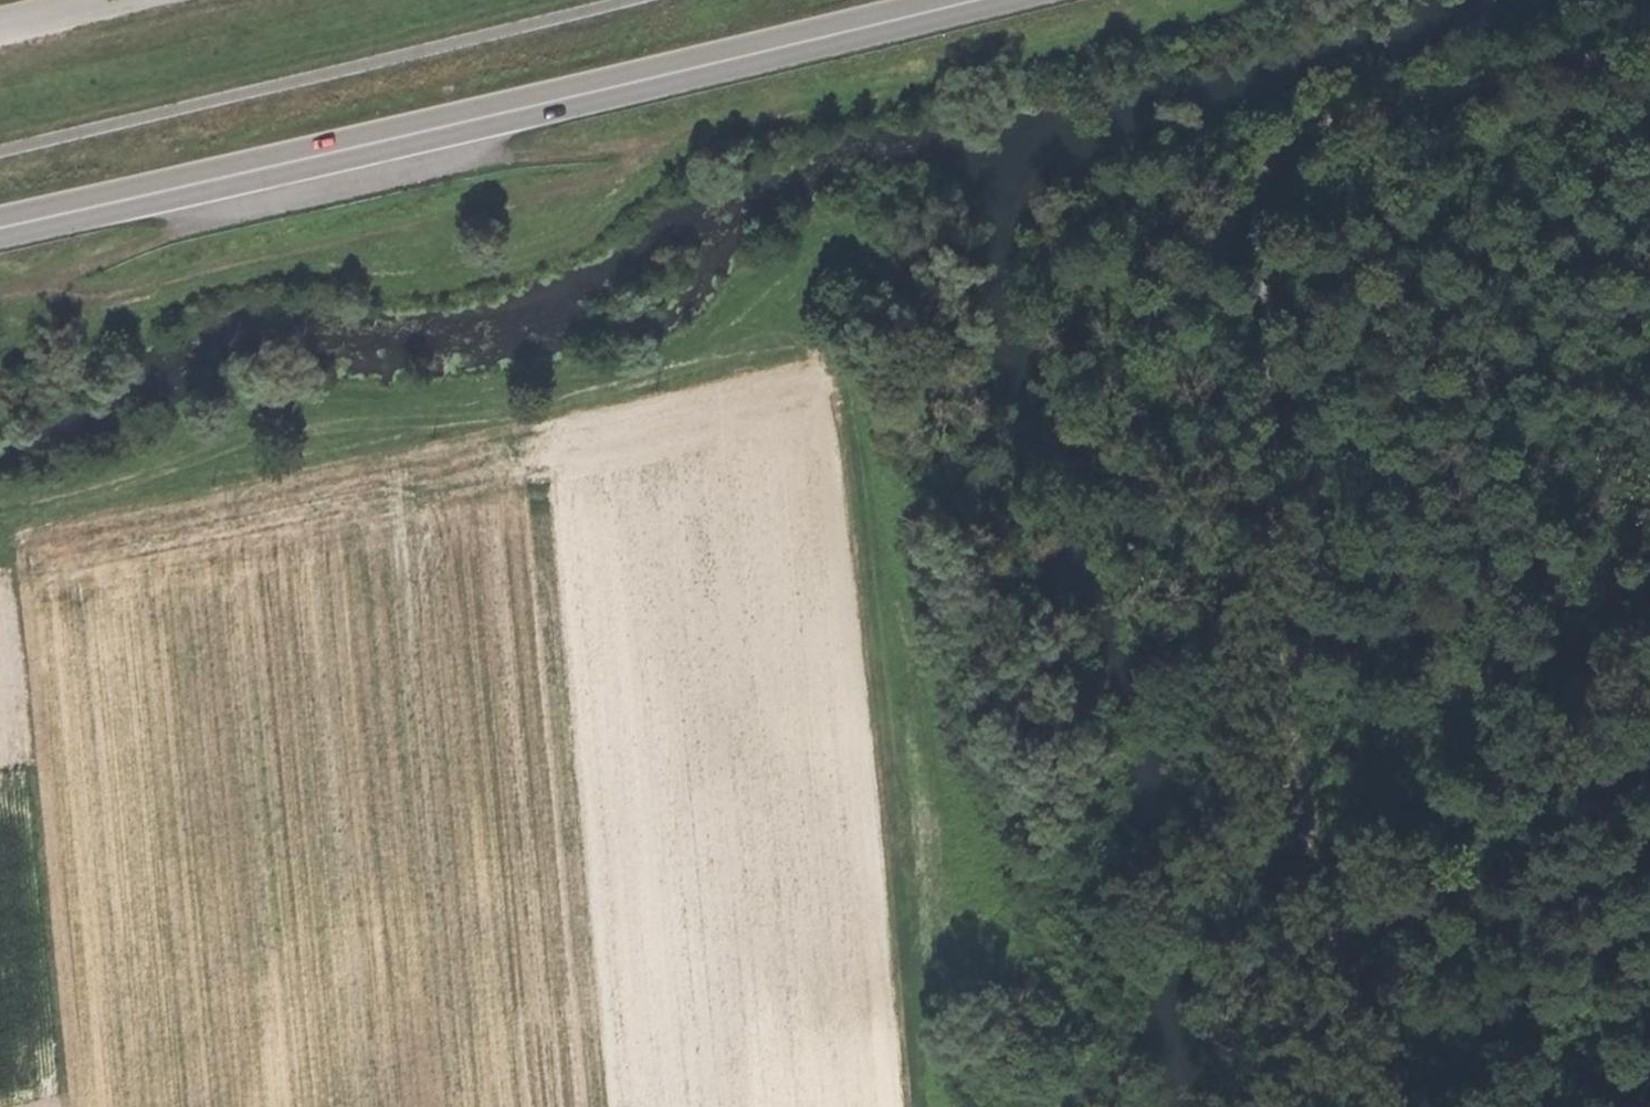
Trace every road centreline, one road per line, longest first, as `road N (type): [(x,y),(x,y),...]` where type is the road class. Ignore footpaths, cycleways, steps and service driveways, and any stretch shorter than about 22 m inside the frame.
road 1 (primary): [(980,0),(0,225)]

